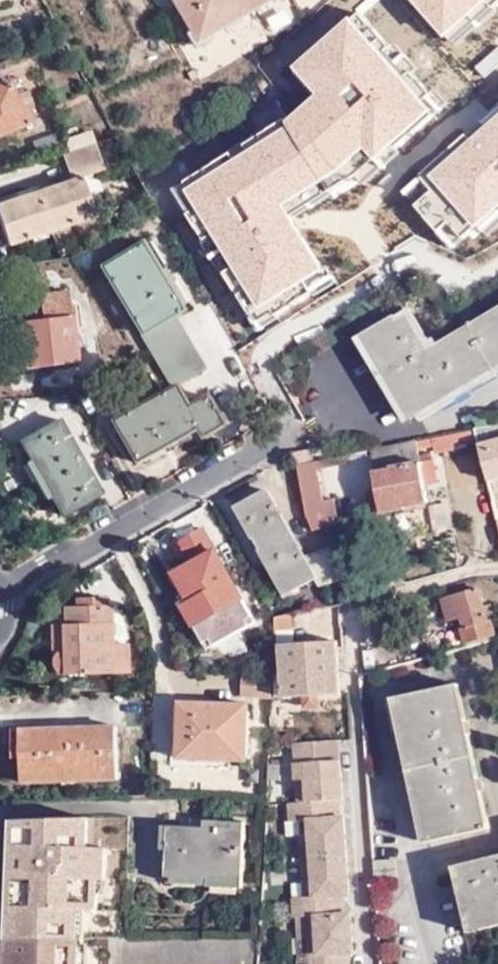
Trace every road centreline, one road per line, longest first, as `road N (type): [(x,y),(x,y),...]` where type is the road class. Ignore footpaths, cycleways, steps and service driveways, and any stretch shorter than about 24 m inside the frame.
road 1 (residential): [(0,596),(36,585),(293,430)]

